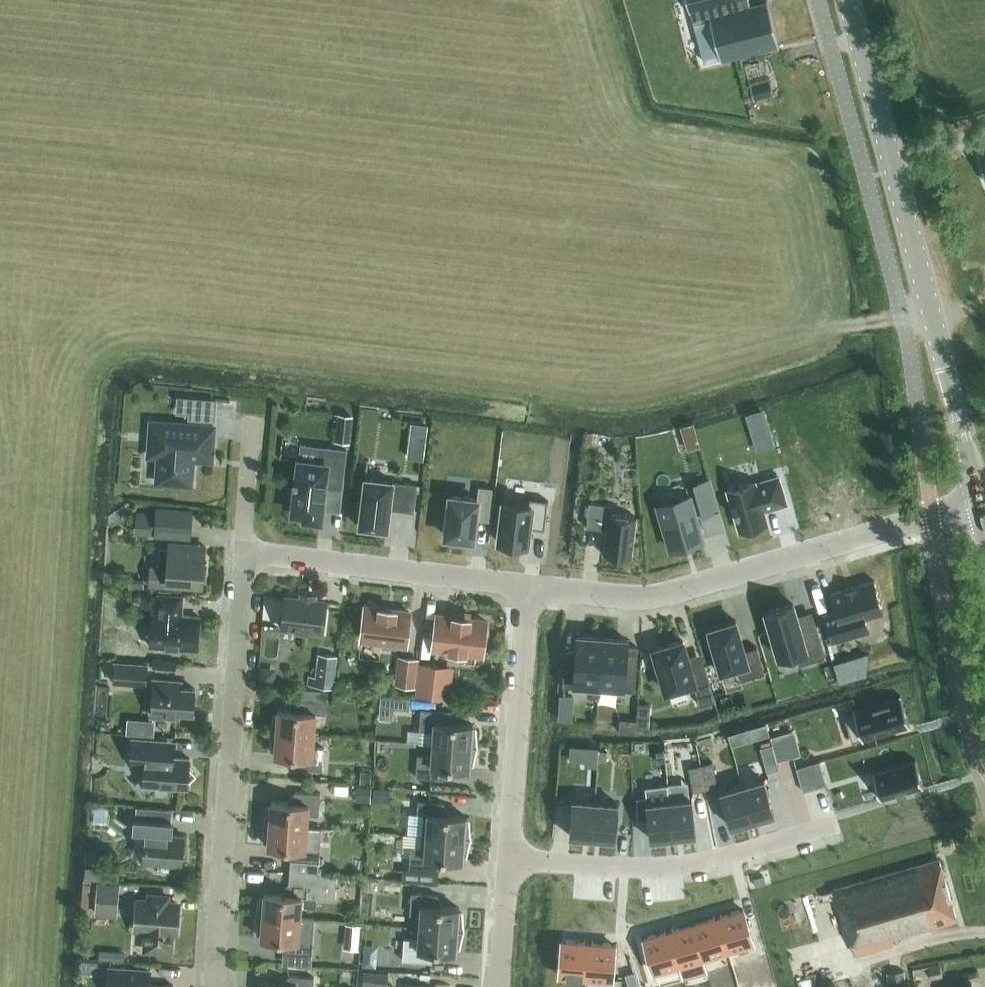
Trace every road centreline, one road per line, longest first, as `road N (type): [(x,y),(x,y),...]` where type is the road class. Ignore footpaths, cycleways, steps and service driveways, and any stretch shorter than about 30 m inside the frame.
road 1 (secondary): [(982,505),(847,0)]
road 2 (residential): [(529,585),(658,597),(982,505)]
road 3 (residential): [(216,986),(245,552)]
road 4 (residential): [(508,855),(598,872),(692,874),(842,832)]
road 5 (residential): [(245,552),(529,585)]
road 6 (residential): [(529,585),(508,855)]
road 7 (residential): [(508,855),(498,986)]
road 8 (residential): [(245,552),(252,423)]

